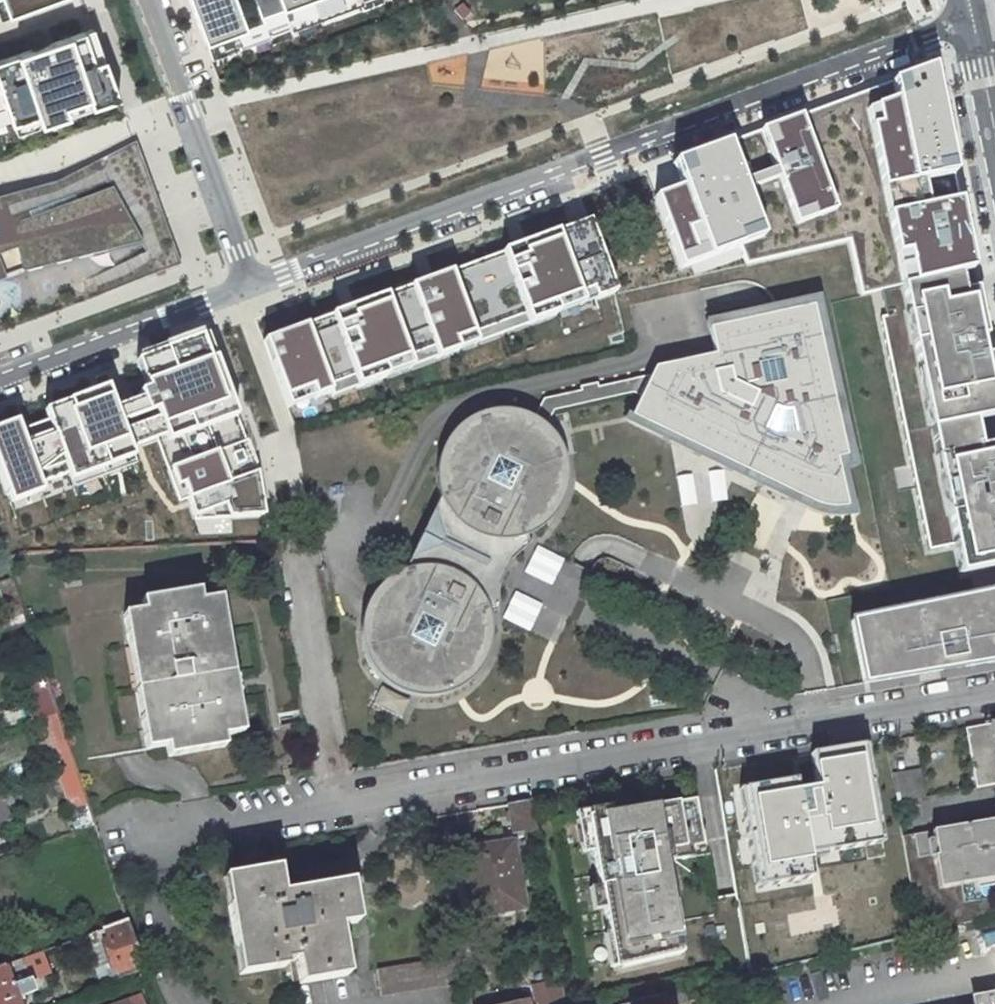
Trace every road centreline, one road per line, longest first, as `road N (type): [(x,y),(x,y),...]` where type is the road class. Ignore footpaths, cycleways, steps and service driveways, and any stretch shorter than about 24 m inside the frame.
road 1 (residential): [(994,689),(107,844)]
road 2 (residential): [(974,19),(256,288)]
road 3 (residential): [(0,382),(256,288)]
road 4 (residential): [(0,175),(188,104)]
road 5 (residential): [(256,288),(188,104)]

